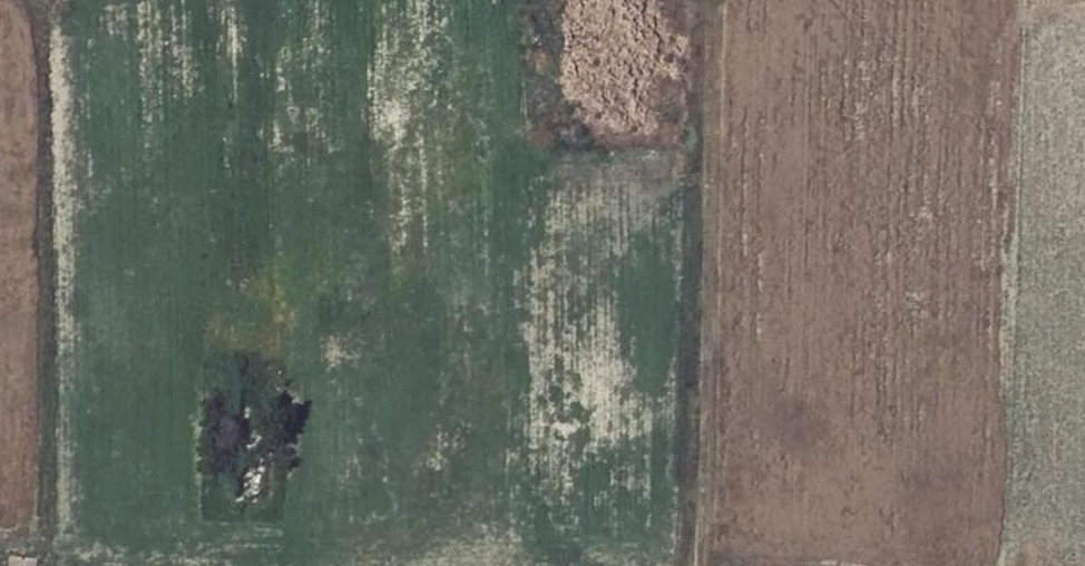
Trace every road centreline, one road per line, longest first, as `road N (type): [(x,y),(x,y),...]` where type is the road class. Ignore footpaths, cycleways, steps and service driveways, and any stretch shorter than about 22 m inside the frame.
road 1 (track): [(703,0),(699,565)]

